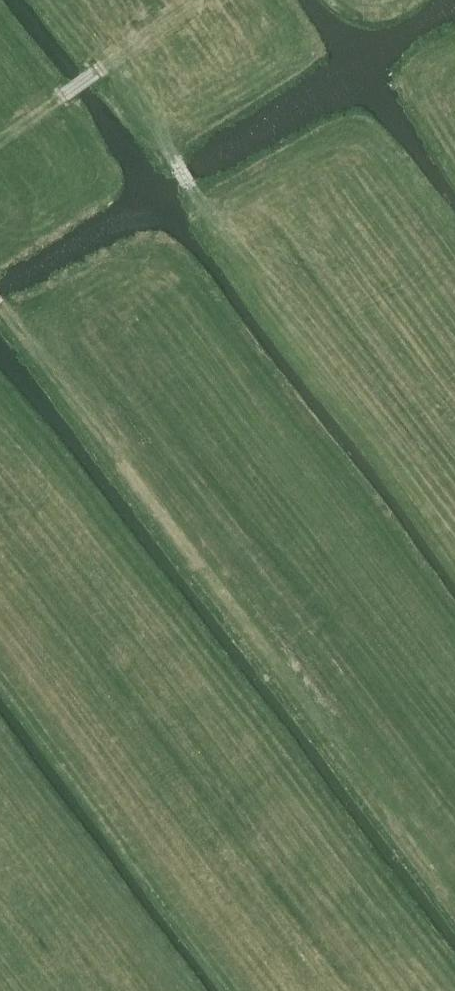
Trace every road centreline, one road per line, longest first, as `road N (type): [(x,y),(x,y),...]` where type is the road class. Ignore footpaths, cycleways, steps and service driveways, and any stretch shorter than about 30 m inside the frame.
road 1 (track): [(454,890),(0,302)]
road 2 (track): [(253,990),(0,665)]
road 3 (track): [(0,142),(208,0)]

